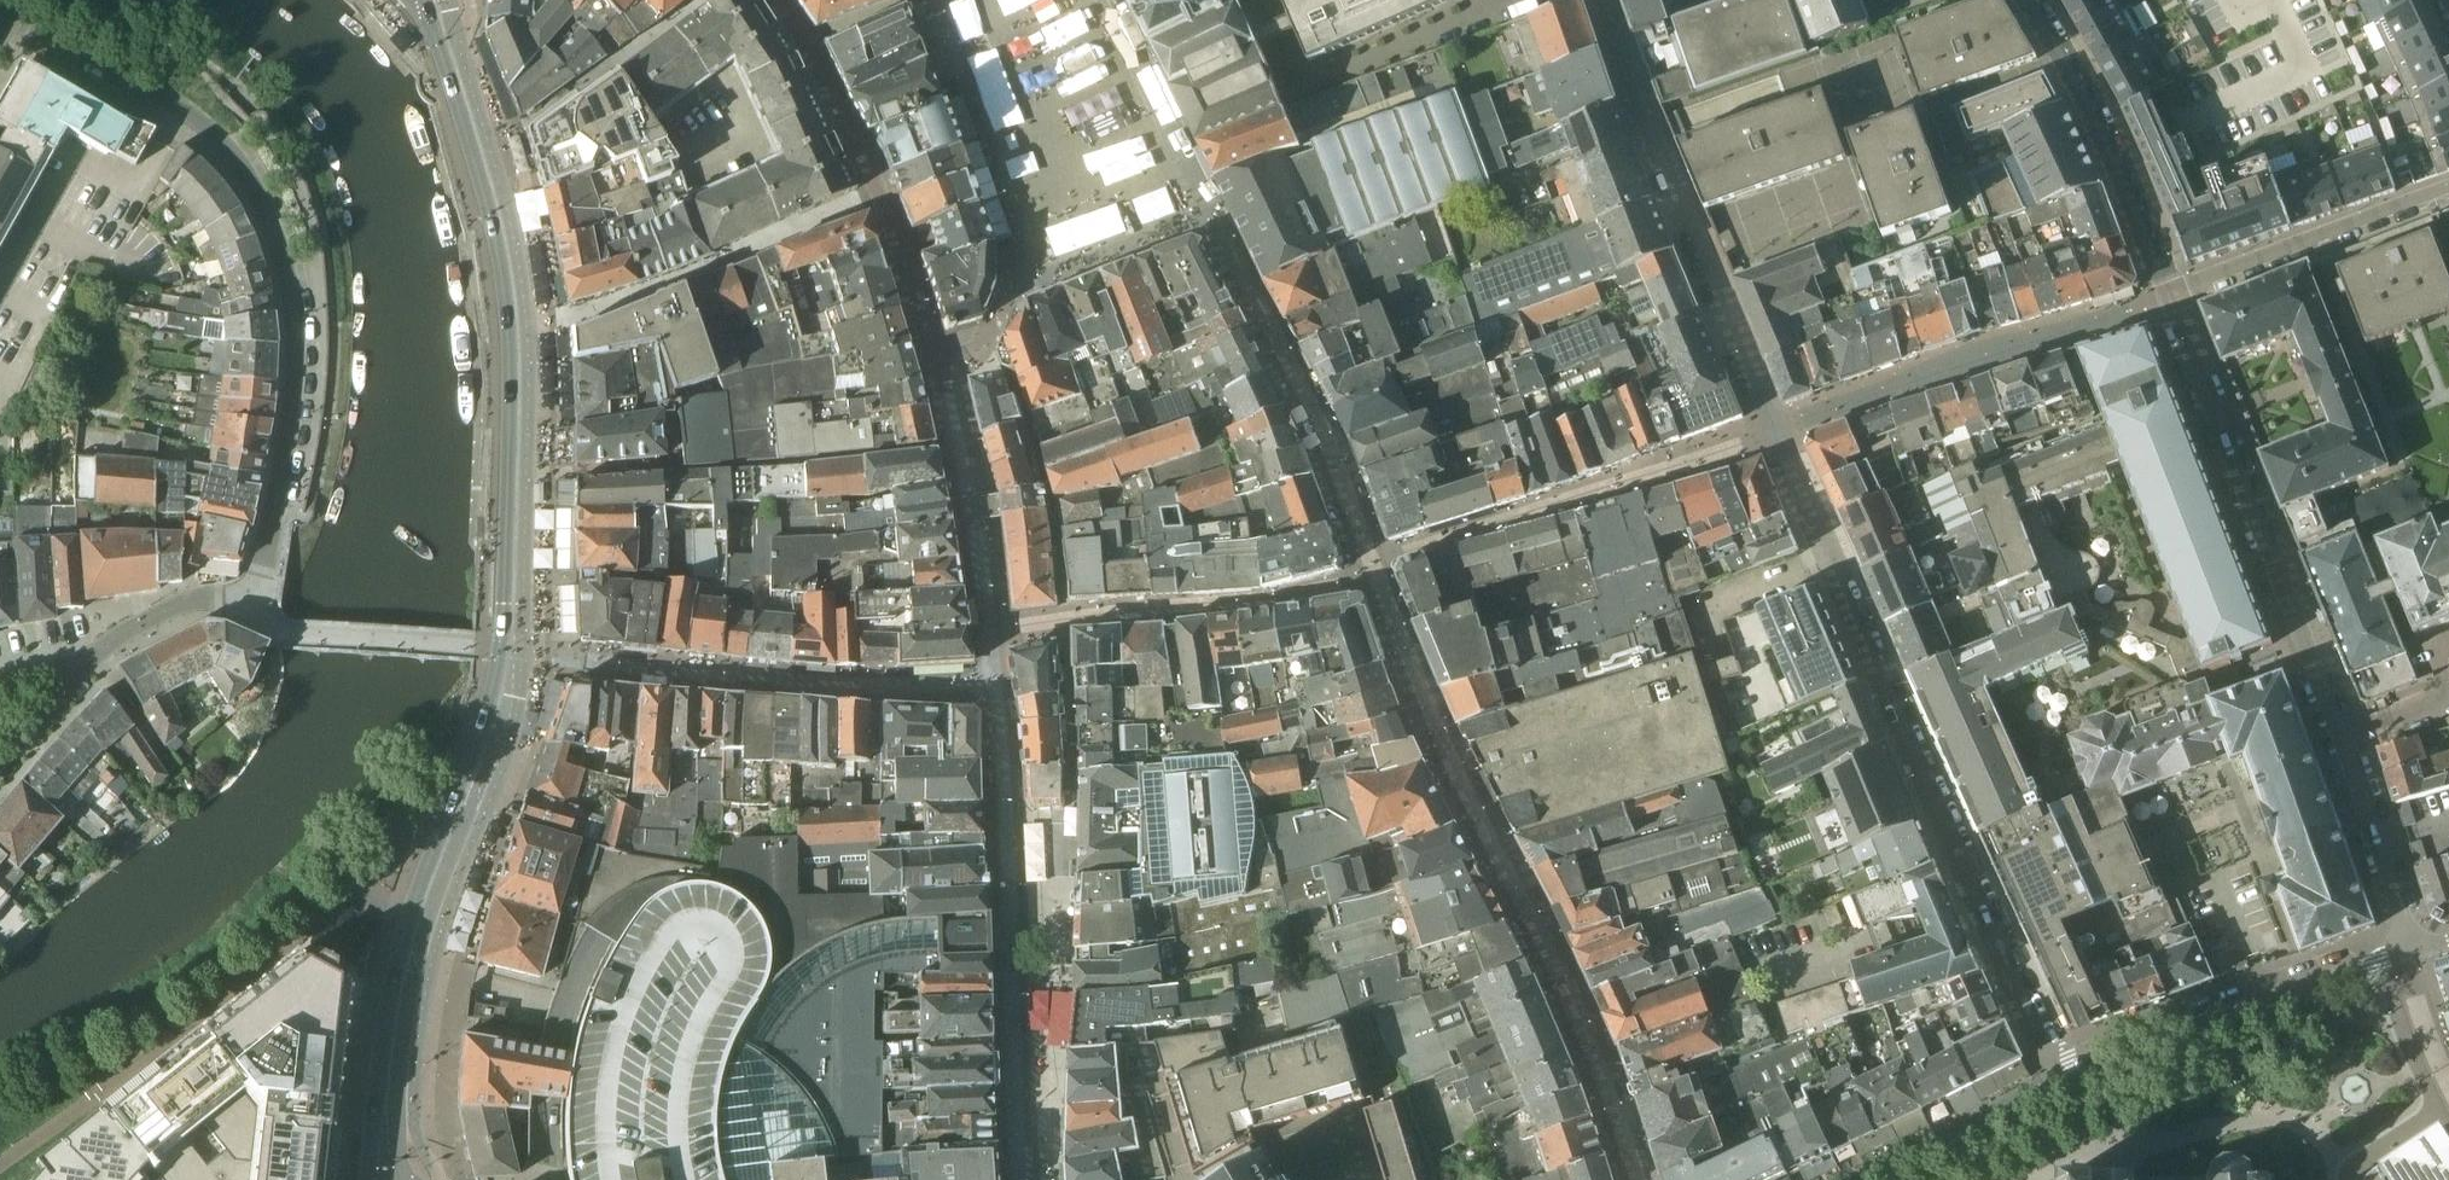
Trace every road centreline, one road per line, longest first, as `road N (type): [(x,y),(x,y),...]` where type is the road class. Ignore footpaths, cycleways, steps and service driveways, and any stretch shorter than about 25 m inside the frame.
road 1 (residential): [(2062,1075),(1772,435),(1601,0)]
road 2 (residential): [(91,659),(196,598),(250,599),(289,431),(292,289),(268,213),(243,168),(200,125),(161,93),(14,14)]
road 3 (secondary): [(508,332),(503,649),(400,953),(370,1179)]
road 4 (residential): [(2173,290),(2409,948)]
road 5 (residential): [(508,332),(705,267),(878,192)]
road 6 (residential): [(2409,948),(2212,1012),(2062,1075)]
road 7 (secondary): [(424,0),(496,231),(508,332)]
road 8 (residential): [(2030,0),(2173,290)]
road 9 (residential): [(2173,290),(2448,187)]
road 10 (unclassified): [(1283,99),(1537,0)]
road 11 (residential): [(878,192),(821,67),(781,0)]
road 12 (residential): [(936,356),(878,192)]
road 13 (residential): [(1929,1138),(2062,1075)]
road 14 (residential): [(582,85),(698,0)]
road 15 (residential): [(0,761),(91,659)]

